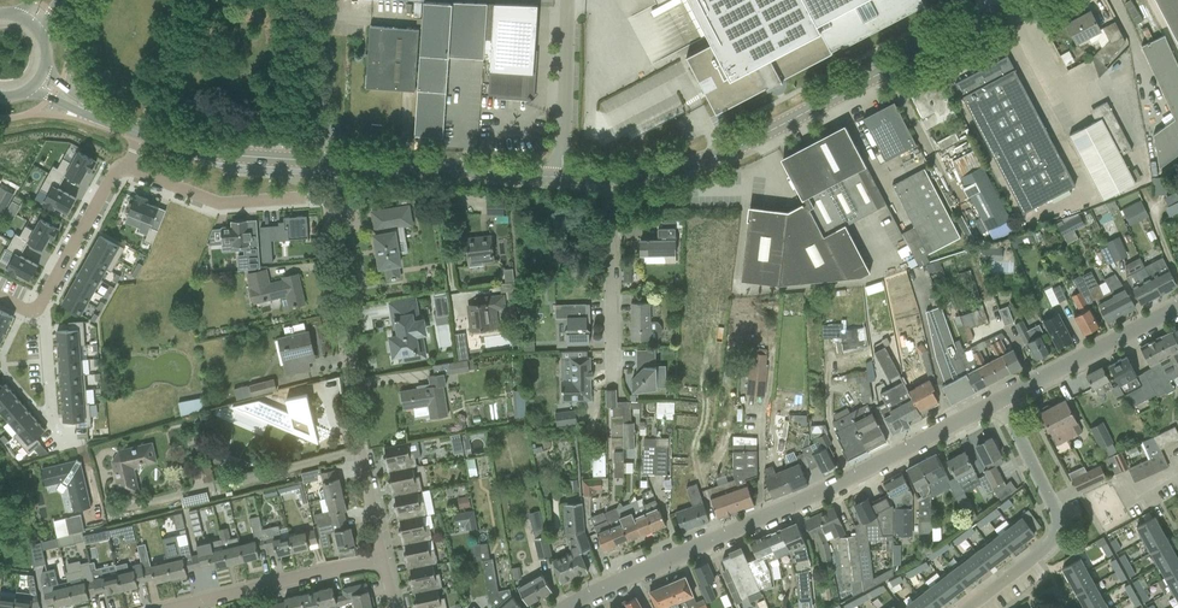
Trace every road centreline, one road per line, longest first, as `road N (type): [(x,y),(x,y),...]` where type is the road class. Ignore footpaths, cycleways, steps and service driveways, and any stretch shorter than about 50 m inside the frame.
road 1 (residential): [(561,607),(845,482),(1003,397)]
road 2 (tertiary): [(610,178),(670,170),(749,142),(1020,0)]
road 3 (residential): [(383,557),(361,447),(329,187)]
road 4 (residential): [(967,607),(1037,558),(1058,523),(1003,397)]
road 5 (tertiary): [(326,162),(563,177)]
road 6 (residential): [(172,607),(383,557)]
road 7 (residential): [(1003,397),(1177,310)]
road 8 (residential): [(613,371),(610,178)]
road 9 (tertiary): [(326,162),(217,155),(145,134)]
road 10 (residential): [(302,198),(221,204),(128,170)]
road 11 (unclassified): [(563,177),(562,0)]
road 12 (residential): [(128,170),(112,178),(35,308)]
road 13 (residential): [(326,162),(312,0)]
road 14 (residential): [(35,308),(46,323),(53,415),(66,445)]

